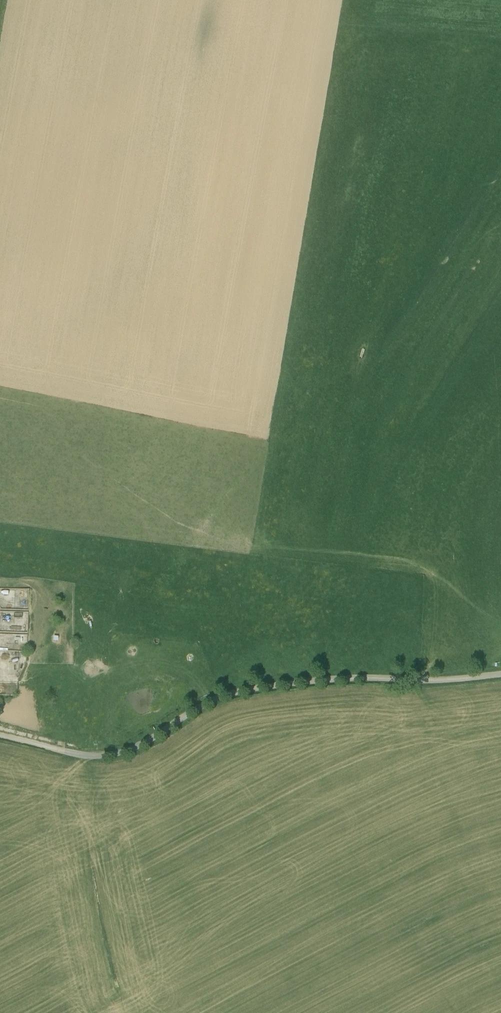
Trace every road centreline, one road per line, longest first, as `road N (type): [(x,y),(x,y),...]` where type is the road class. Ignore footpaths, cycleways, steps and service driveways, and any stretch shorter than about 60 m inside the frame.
road 1 (unclassified): [(0,736),(110,755),(238,691),(500,673)]

